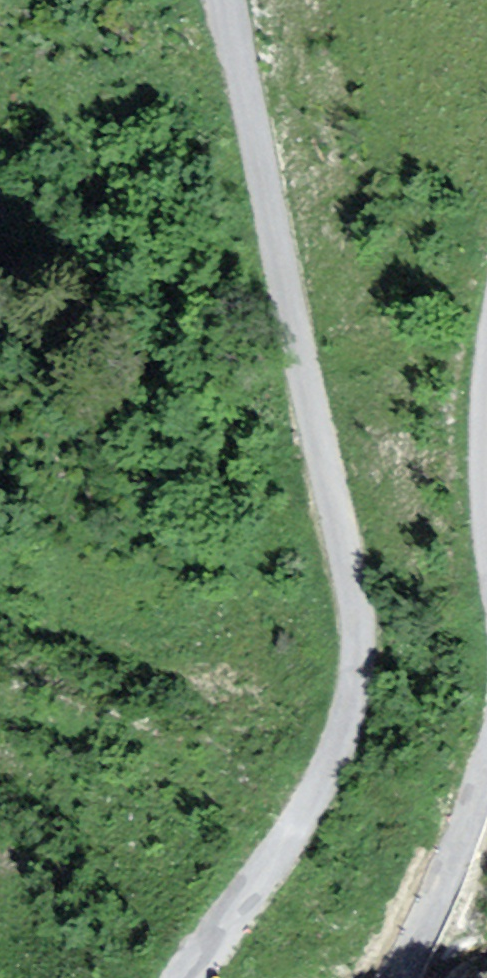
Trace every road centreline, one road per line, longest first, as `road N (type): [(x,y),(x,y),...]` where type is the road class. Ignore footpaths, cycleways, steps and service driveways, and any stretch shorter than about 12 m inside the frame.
road 1 (unclassified): [(229,0),(330,463),(358,638),(348,708),(311,798),(187,977)]
road 2 (unclassified): [(396,977),(486,767)]

